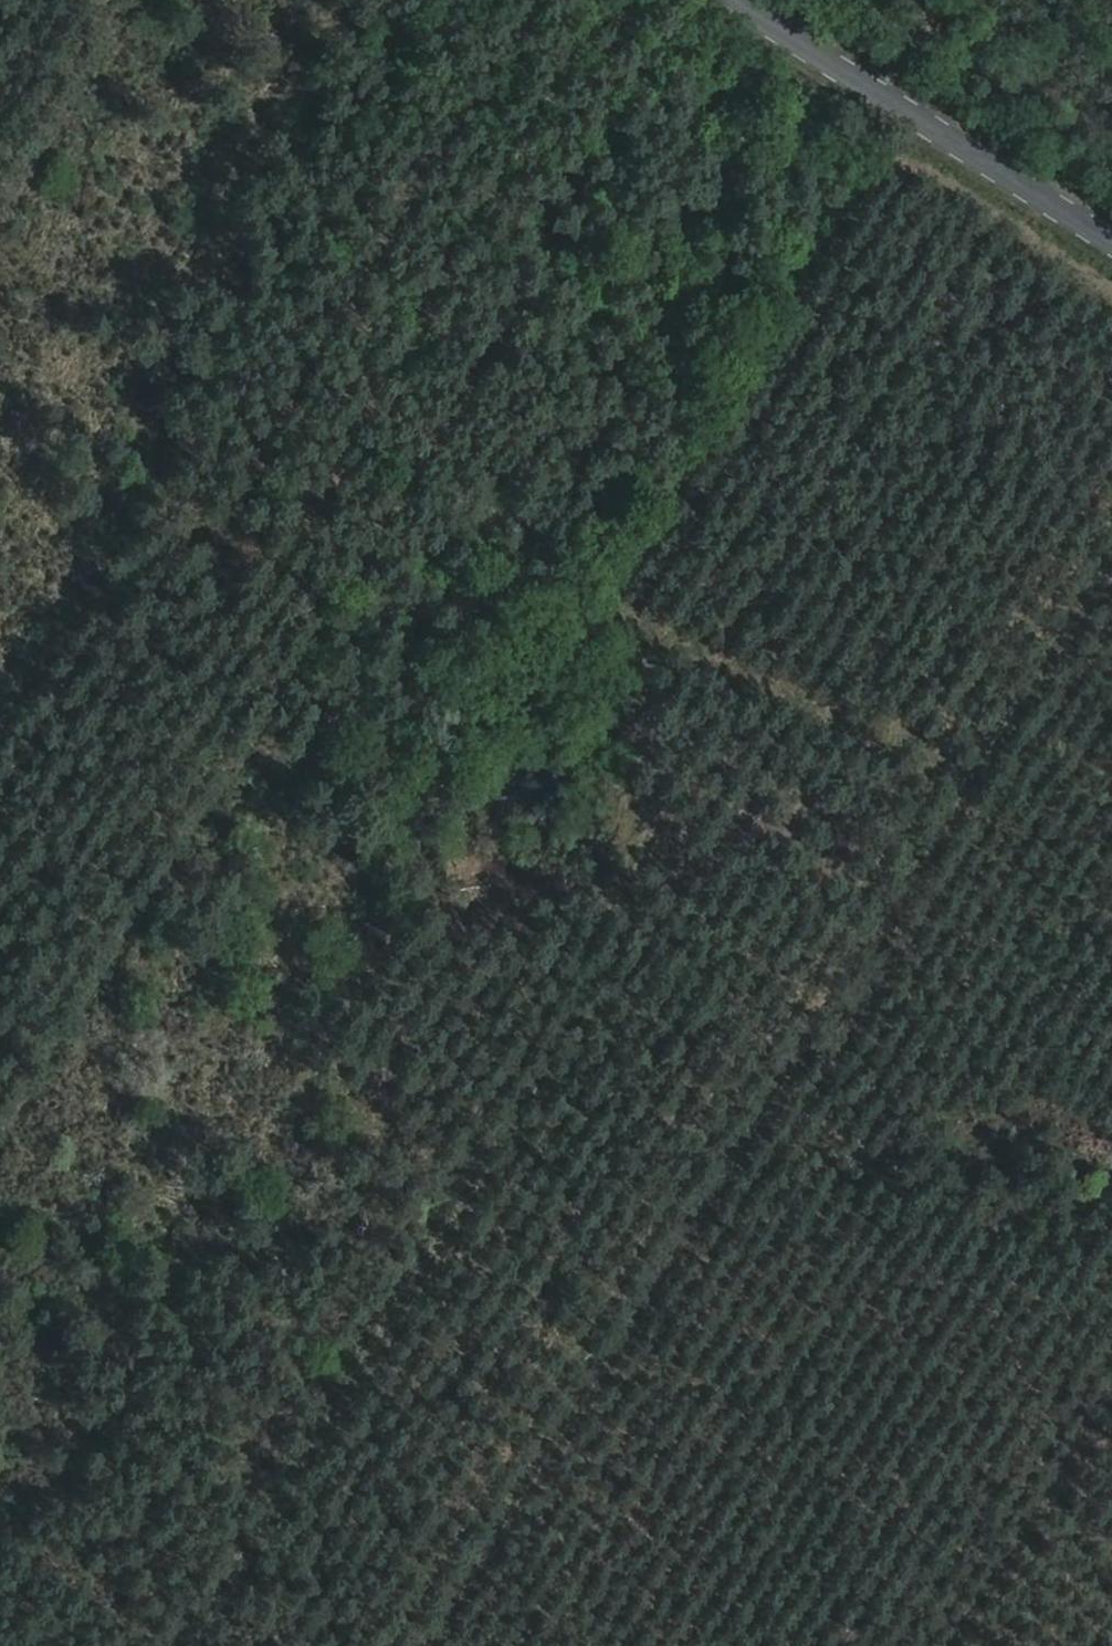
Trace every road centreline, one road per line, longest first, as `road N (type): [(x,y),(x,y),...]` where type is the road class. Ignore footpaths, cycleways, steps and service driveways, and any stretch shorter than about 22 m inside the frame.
road 1 (tertiary): [(732,0),(1111,240)]

